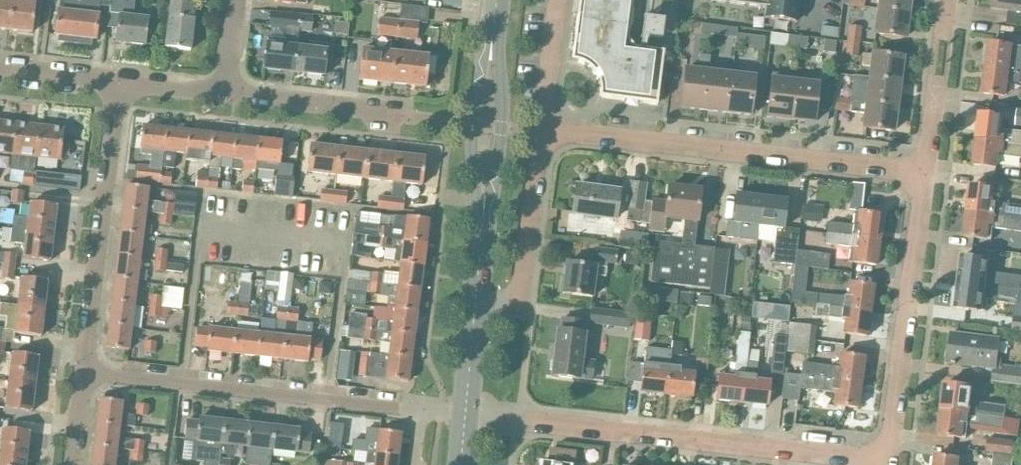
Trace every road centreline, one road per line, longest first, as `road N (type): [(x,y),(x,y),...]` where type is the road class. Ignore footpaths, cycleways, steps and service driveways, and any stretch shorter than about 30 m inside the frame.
road 1 (residential): [(881,464),(465,417)]
road 2 (residential): [(925,171),(542,130)]
road 3 (residential): [(419,409),(74,371)]
road 4 (residential): [(473,323),(496,0)]
road 5 (residential): [(881,464),(925,171)]
road 6 (residential): [(74,371),(106,87)]
road 7 (residential): [(473,323),(500,319),(520,293),(542,130)]
road 8 (residential): [(409,119),(222,96)]
road 9 (residential): [(542,130),(560,0)]

